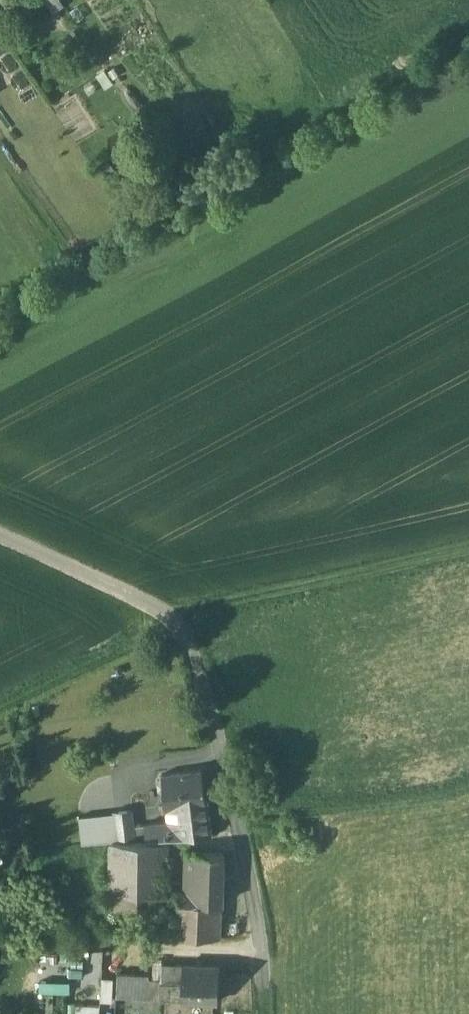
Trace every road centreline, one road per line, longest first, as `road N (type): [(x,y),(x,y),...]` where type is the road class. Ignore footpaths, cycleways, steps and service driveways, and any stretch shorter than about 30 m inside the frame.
road 1 (track): [(468,583),(222,619),(175,635)]
road 2 (track): [(0,719),(175,635)]

